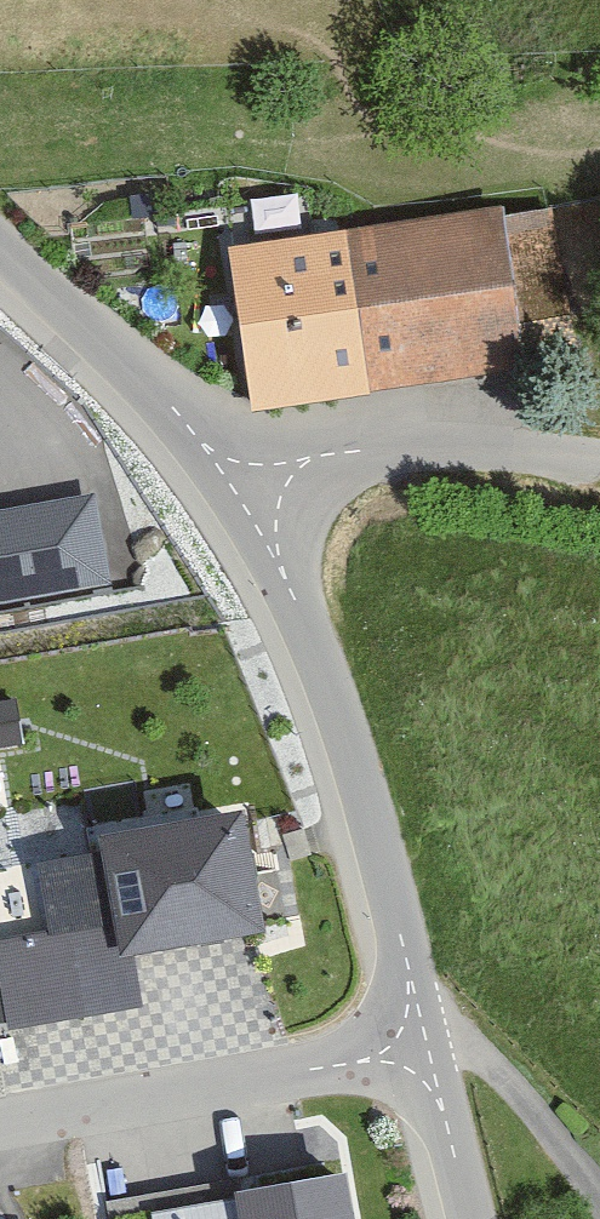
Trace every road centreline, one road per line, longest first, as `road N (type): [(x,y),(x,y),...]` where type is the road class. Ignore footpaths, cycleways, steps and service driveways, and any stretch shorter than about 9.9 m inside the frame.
road 1 (unclassified): [(425,1048),(404,936),(311,630),(242,482)]
road 2 (residential): [(425,1048),(0,1127)]
road 3 (unclassified): [(599,457),(347,452),(242,482)]
road 4 (unclassified): [(242,482),(146,377),(0,248)]
road 5 (unclassified): [(466,1218),(425,1048)]

